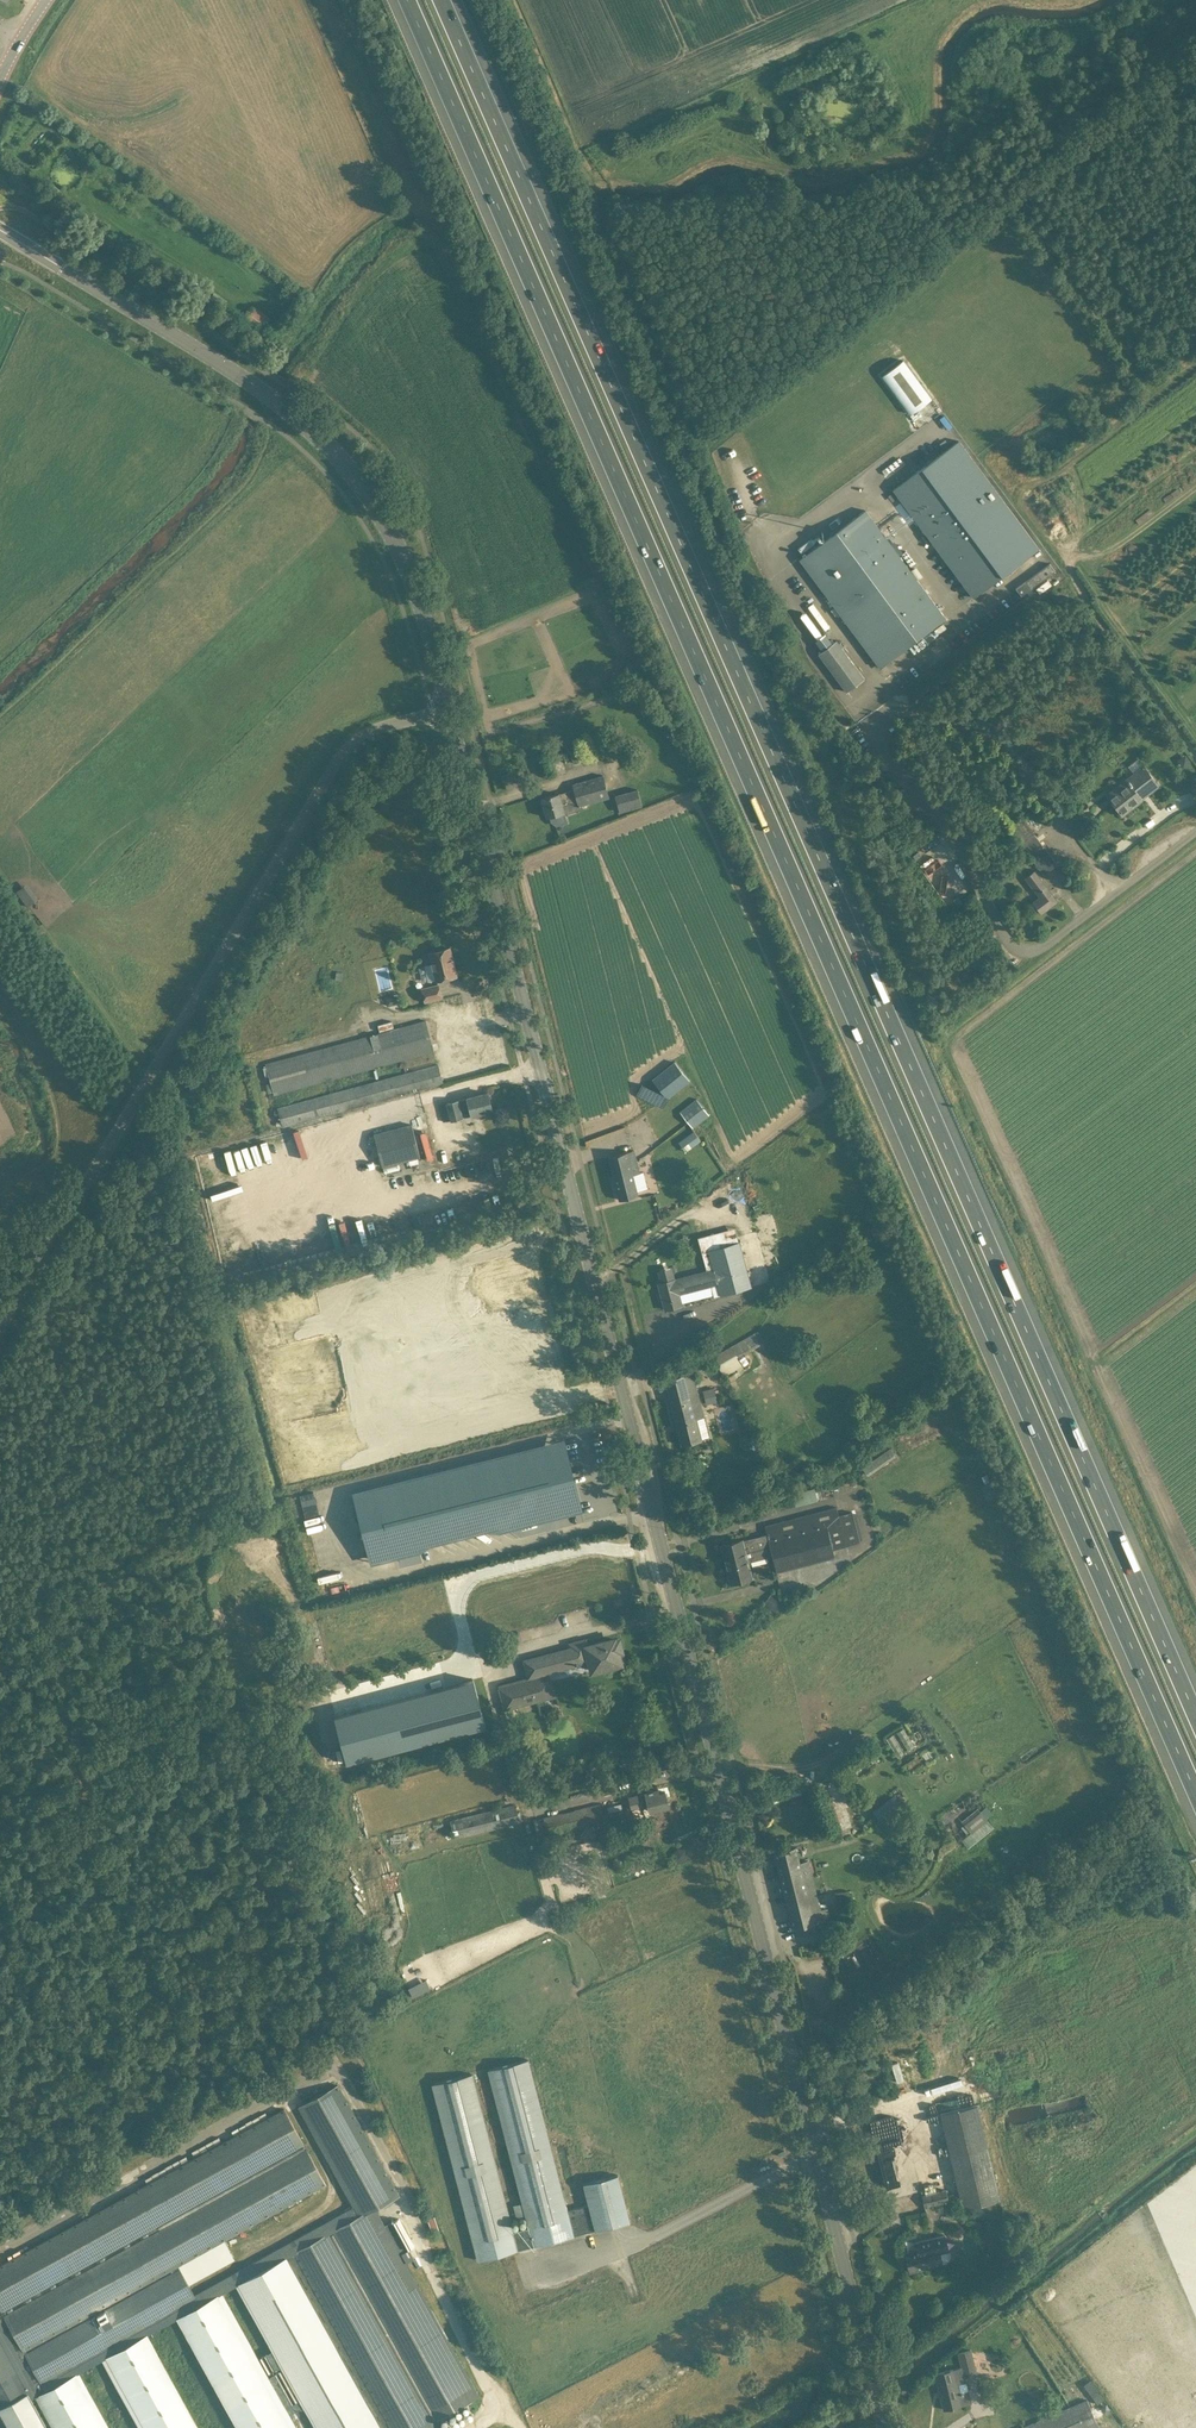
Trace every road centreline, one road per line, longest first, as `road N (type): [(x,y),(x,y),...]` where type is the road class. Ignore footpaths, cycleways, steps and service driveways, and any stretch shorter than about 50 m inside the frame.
road 1 (motorway): [(408,0),(1195,1791)]
road 2 (motorway): [(1195,1715),(441,0)]
road 3 (tertiary): [(890,2427),(452,709)]
road 4 (unclassified): [(0,1330),(333,776),(372,733),(452,709)]
road 5 (tertiary): [(452,709),(401,545),(319,435),(0,228)]
road 6 (unclassified): [(1017,945),(1040,949),(1195,828)]

